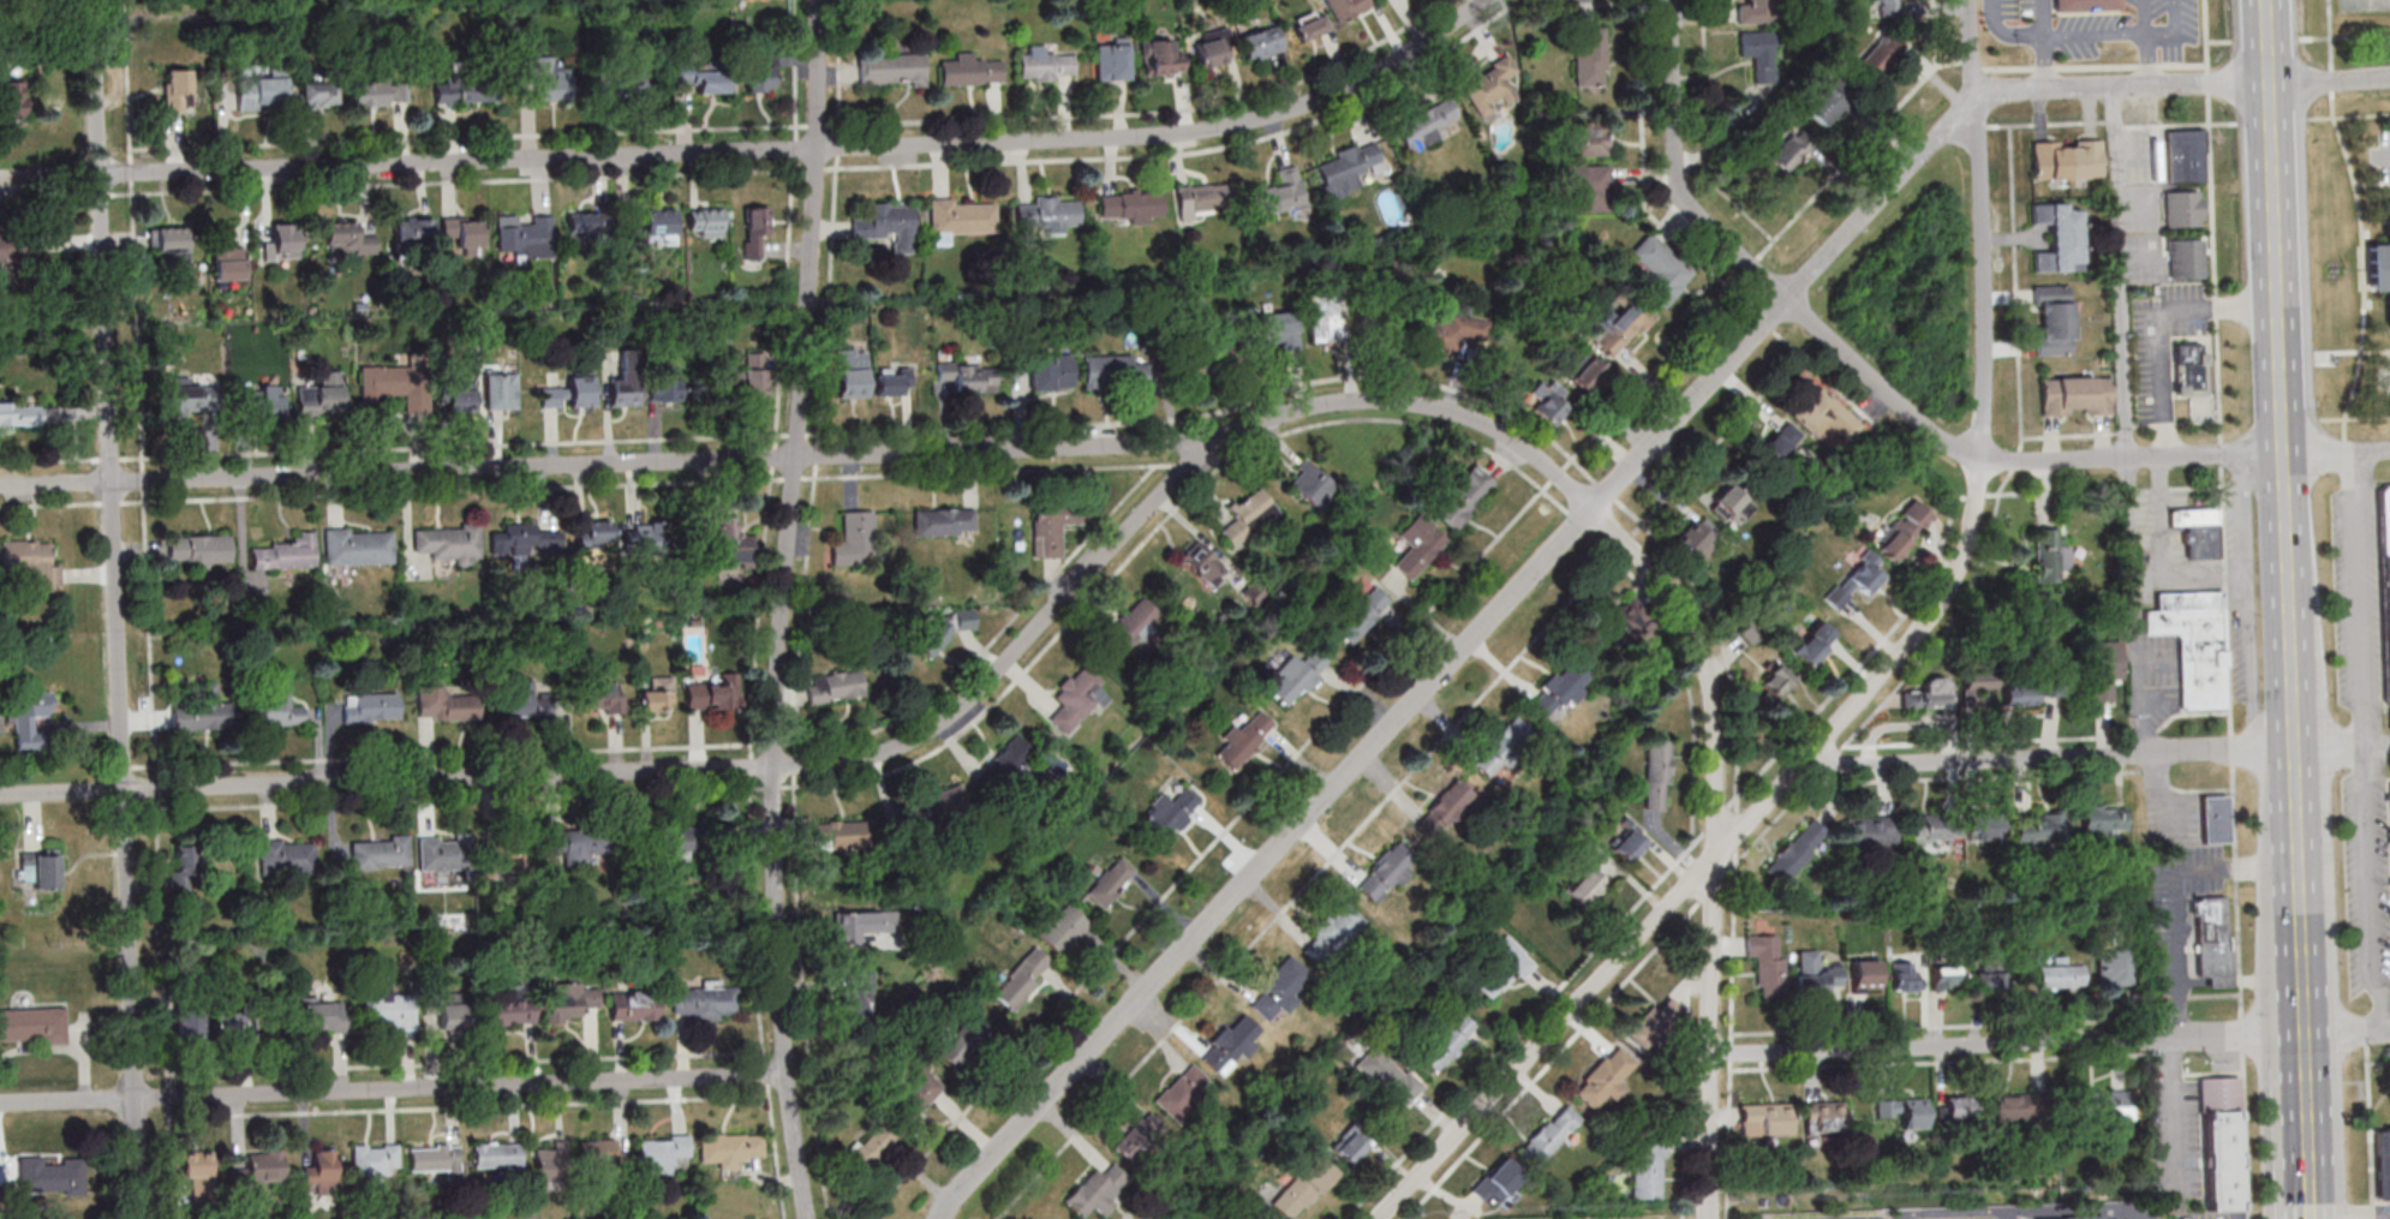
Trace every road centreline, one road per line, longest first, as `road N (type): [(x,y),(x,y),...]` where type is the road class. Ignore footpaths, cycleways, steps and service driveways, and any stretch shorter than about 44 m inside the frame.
road 1 (residential): [(1016,1134),(1974,92),(2272,82)]
road 2 (residential): [(1595,509),(1499,429),(1433,407),(1363,401),(1292,413),(1213,443),(0,487)]
road 3 (residential): [(1489,0),(1392,68),(1302,108),(1221,129),(0,178)]
road 4 (residential): [(1379,1218),(1802,765),(1916,634),(1965,551),(1983,476),(1985,396),(1971,0)]
road 5 (residential): [(1213,443),(996,674),(928,734),(856,763),(0,796)]
road 6 (residential): [(807,1218),(788,1076),(775,769),(815,148),(814,0)]
road 7 (residential): [(139,1218),(93,0)]
road 8 (residential): [(2284,452),(2003,462),(1952,448),(1687,202),(1679,181),(1672,0)]
road 9 (residential): [(788,1076),(0,1103)]
road 10 (secondary): [(2268,0),(2294,748)]
road 11 (residential): [(1707,1218),(1715,719),(1707,667),(1677,600),(1595,509)]
road 12 (residential): [(2304,1040),(1711,1054)]
road 13 (residential): [(2294,748),(1802,765)]

